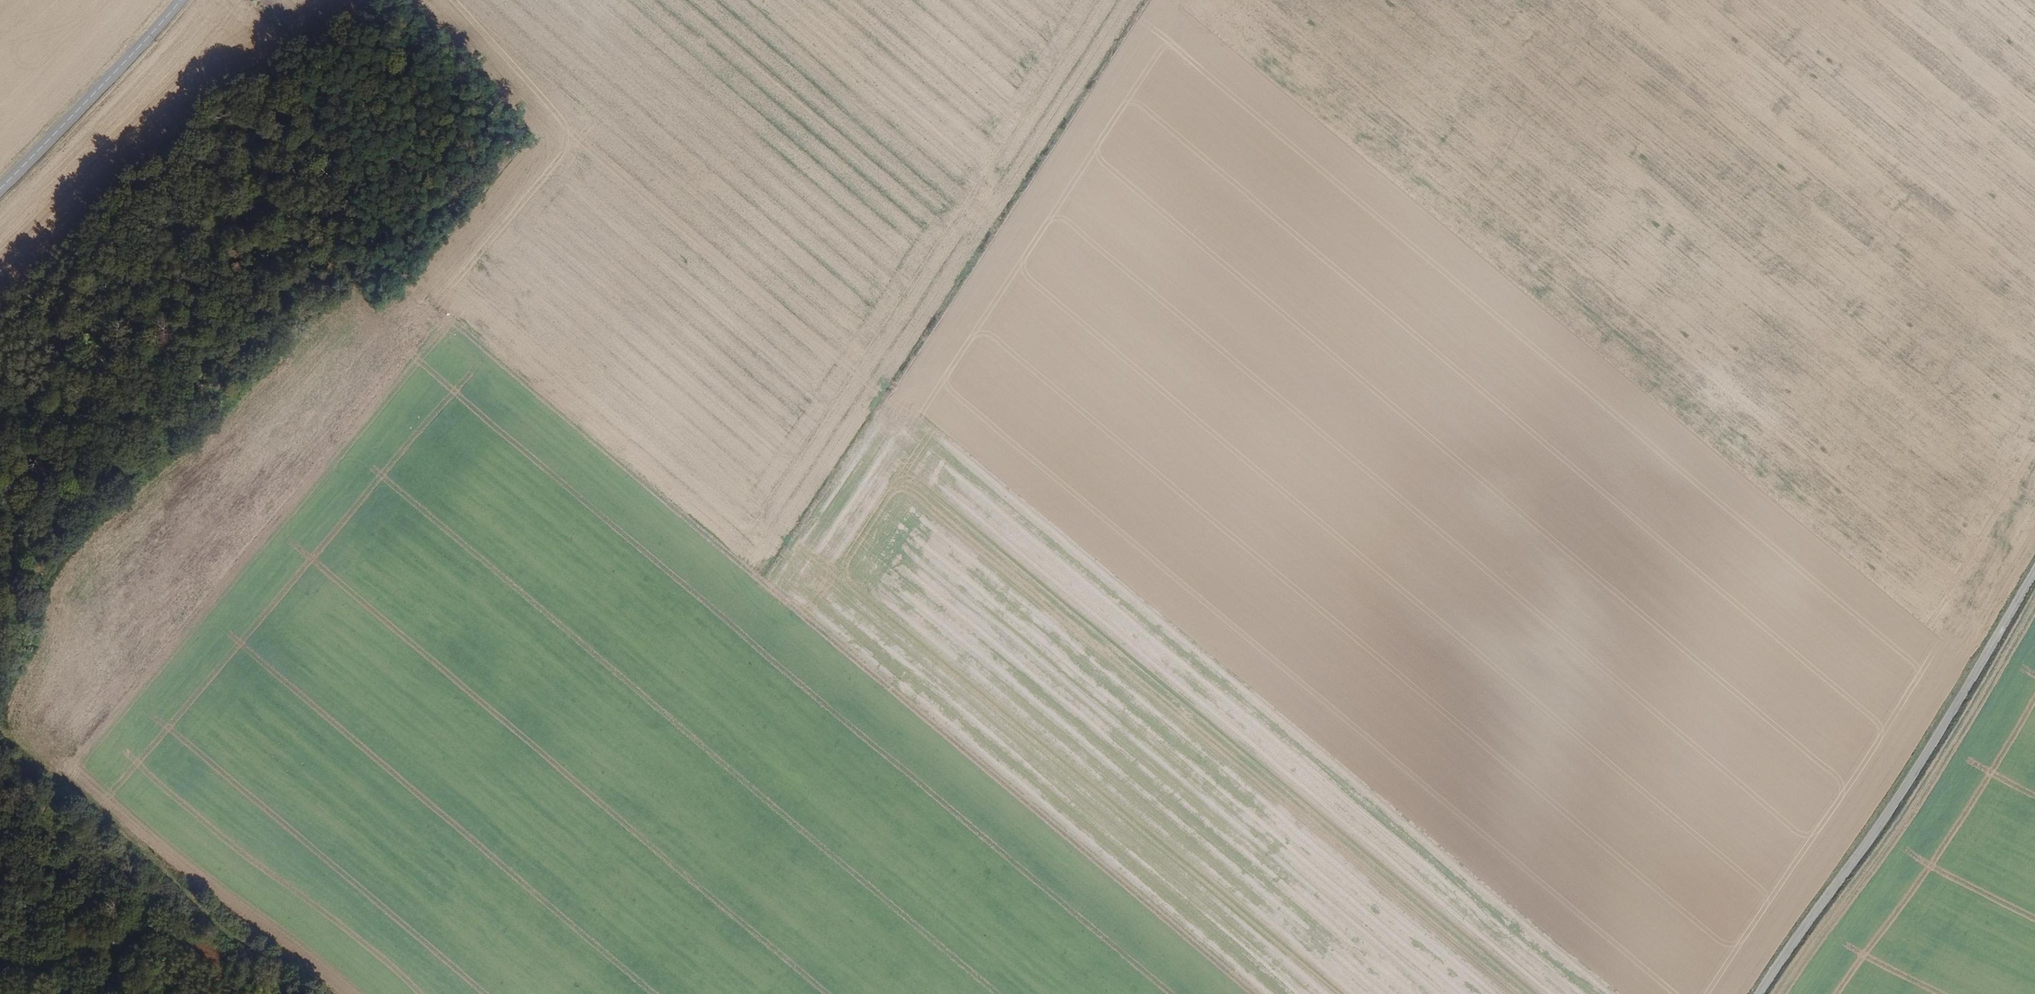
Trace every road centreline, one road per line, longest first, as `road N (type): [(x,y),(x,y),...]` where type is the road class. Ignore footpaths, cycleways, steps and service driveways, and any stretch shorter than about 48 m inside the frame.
road 1 (track): [(1152,0),(769,574)]
road 2 (unclassified): [(1759,993),(1908,783),(2034,570)]
road 3 (tertiary): [(0,189),(180,0)]

